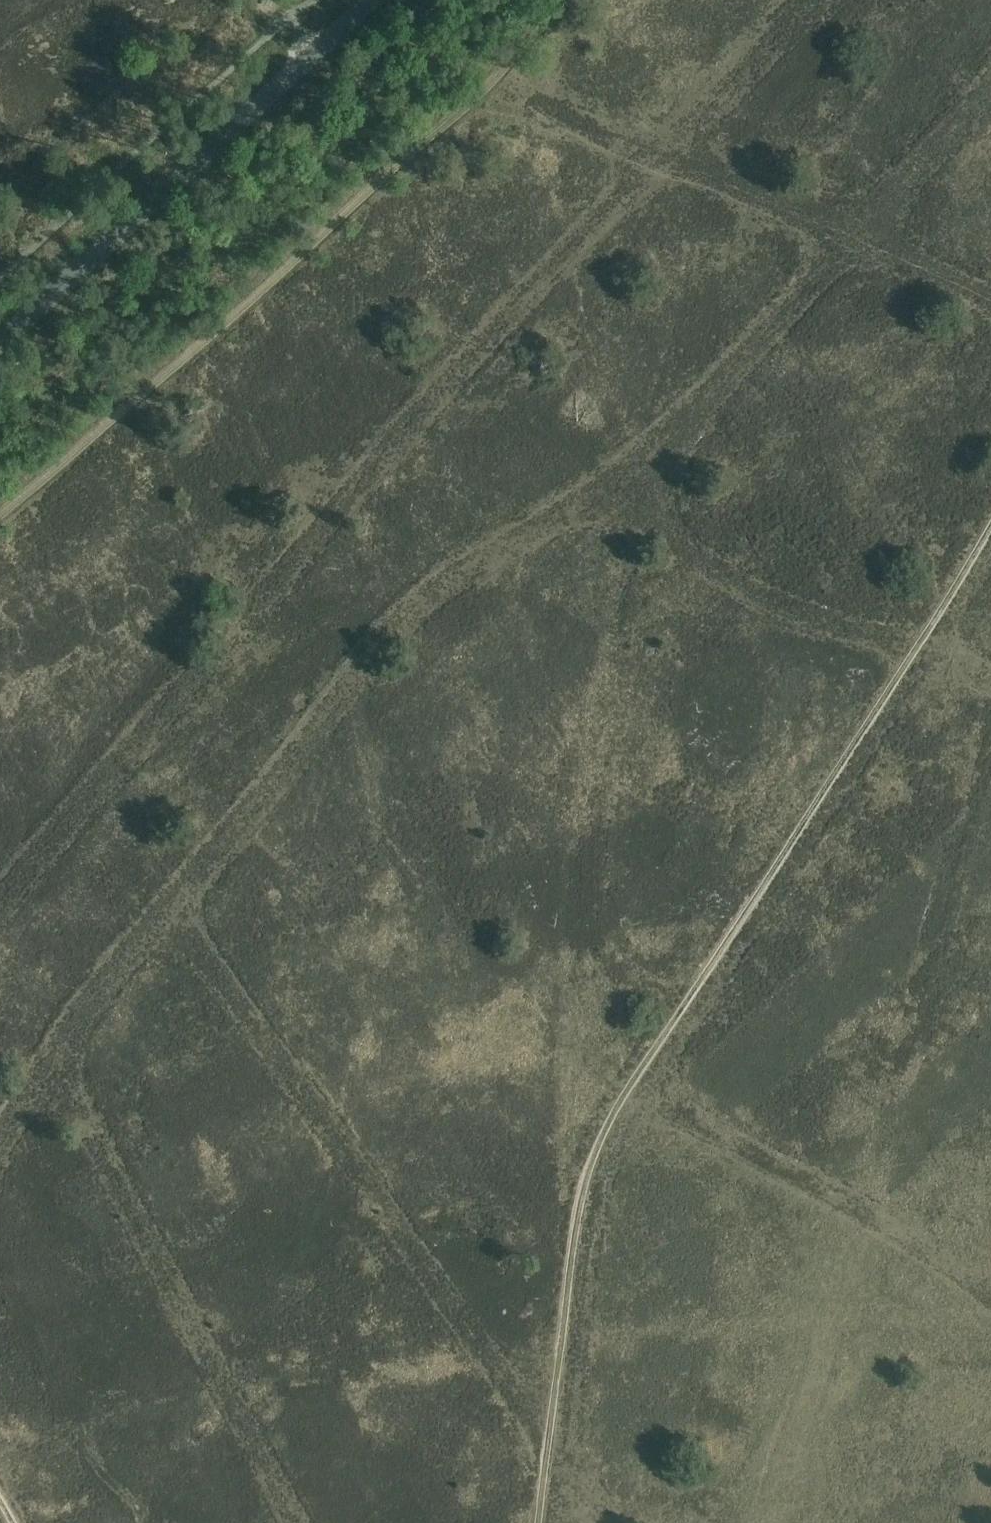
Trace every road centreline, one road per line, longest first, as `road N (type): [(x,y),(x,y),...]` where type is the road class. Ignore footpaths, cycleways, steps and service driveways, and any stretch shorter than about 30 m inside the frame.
road 1 (track): [(990,525),(598,1143),(581,1199),(537,1522)]
road 2 (track): [(0,514),(208,341),(571,0)]
road 3 (tertiary): [(0,341),(369,0)]

